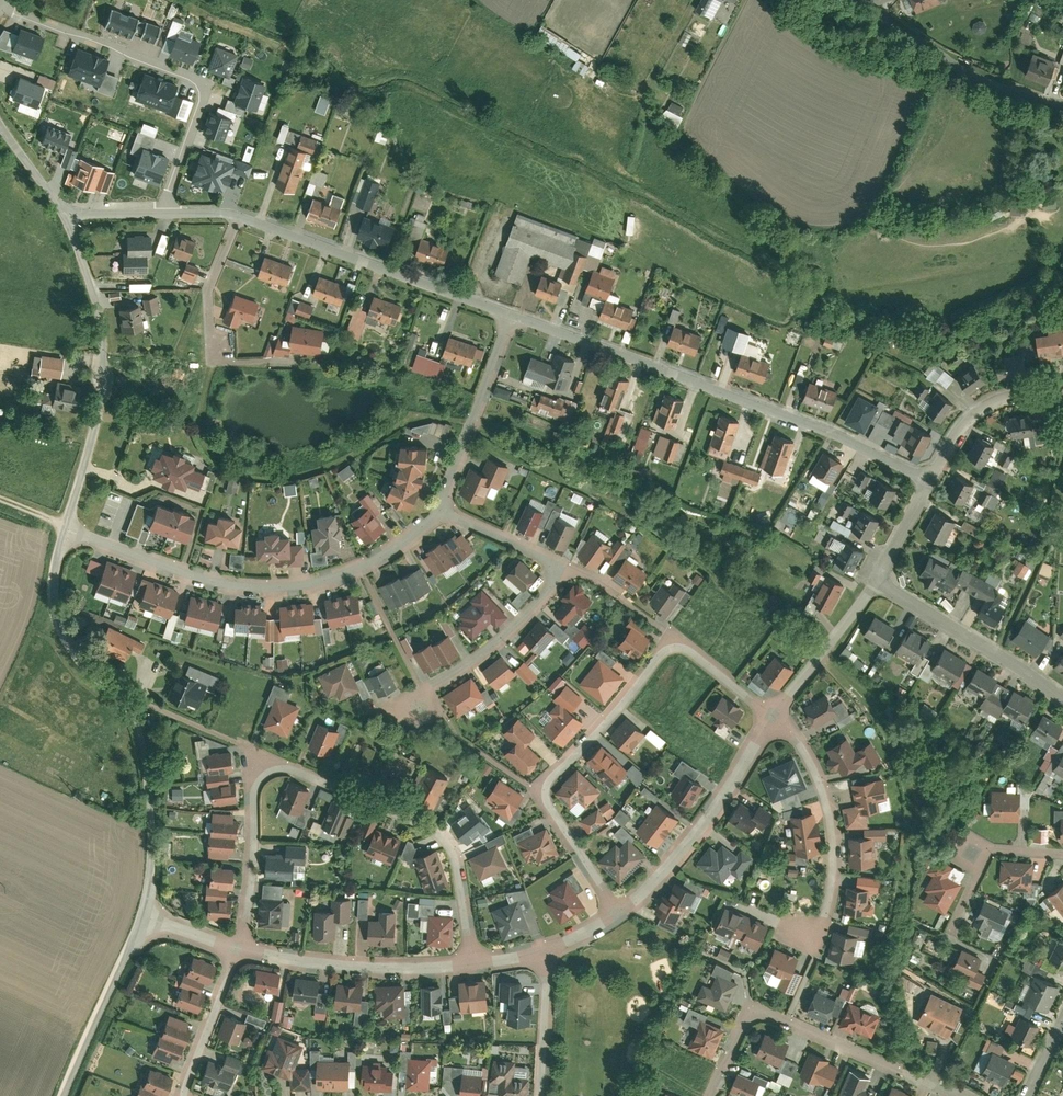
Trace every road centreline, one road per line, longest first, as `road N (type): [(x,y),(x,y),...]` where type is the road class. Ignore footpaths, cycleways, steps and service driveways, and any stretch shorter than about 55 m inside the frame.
road 1 (residential): [(239,950),(254,800),(267,774),(283,770),(378,805),(446,842),(475,966)]
road 2 (residential): [(776,717),(675,648),(553,776),(549,807),(618,913)]
road 3 (residential): [(512,314),(796,417),(928,478)]
road 4 (residential): [(65,534),(55,565),(59,596),(129,713),(141,751),(150,845),(141,919)]
road 5 (residential): [(65,534),(253,589),(360,570),(443,512)]
road 6 (residential): [(0,3),(207,85),(166,212)]
road 7 (residential): [(443,512),(560,570),(519,625),(424,692),(416,706)]
road 8 (residential): [(65,214),(98,310),(101,356),(97,416),(65,534)]
road 9 (residential): [(240,216),(512,314)]
road 10 (residential): [(935,1087),(757,1018),(743,1029),(712,1095)]
road 11 (residential): [(618,913),(669,869),(776,717)]
road 12 (residential): [(776,717),(802,745),(831,827),(826,916),(806,934)]
road 13 (residential): [(239,950),(363,969),(475,966)]
road 14 (residential): [(1062,100),(925,45),(858,0)]
road 15 (residential): [(879,579),(1062,699)]
road 16 (residential): [(443,512),(512,314)]
road 17 (residential): [(141,919),(62,1095)]
road 18 (residential): [(776,717),(879,579)]
road 19 (residential): [(1062,392),(1012,397),(981,411),(928,478)]
road 20 (residential): [(239,950),(184,1095)]
road 21 (residential): [(240,216),(208,290),(211,342),(220,348)]
road 22 (residential): [(541,1095),(545,954)]

